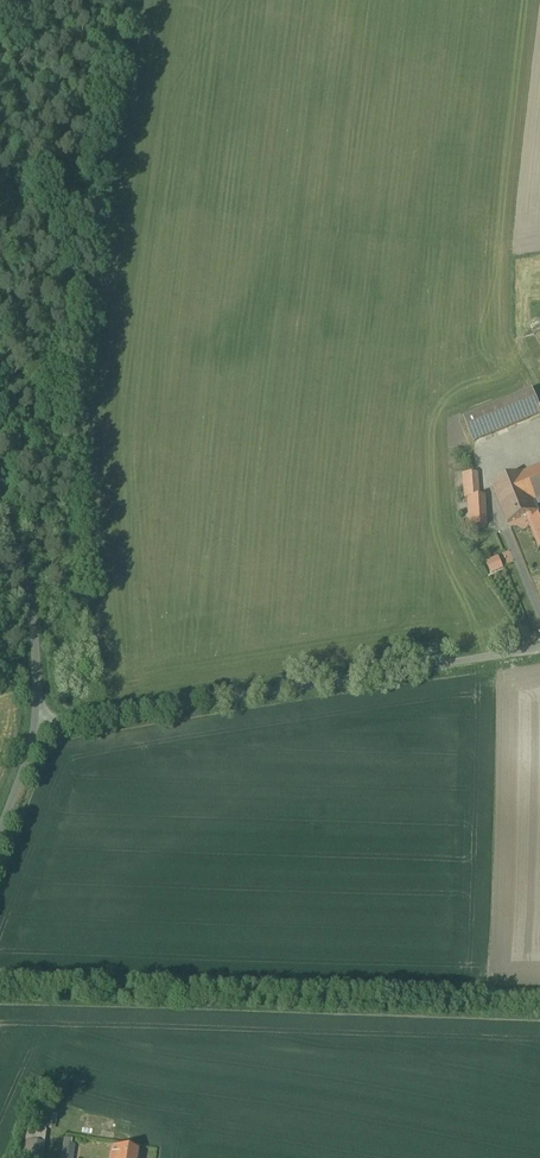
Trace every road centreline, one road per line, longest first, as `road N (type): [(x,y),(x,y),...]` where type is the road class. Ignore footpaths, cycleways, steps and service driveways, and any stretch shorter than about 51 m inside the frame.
road 1 (unclassified): [(539,648),(39,730)]
road 2 (unclassified): [(39,730),(34,647),(0,509)]

